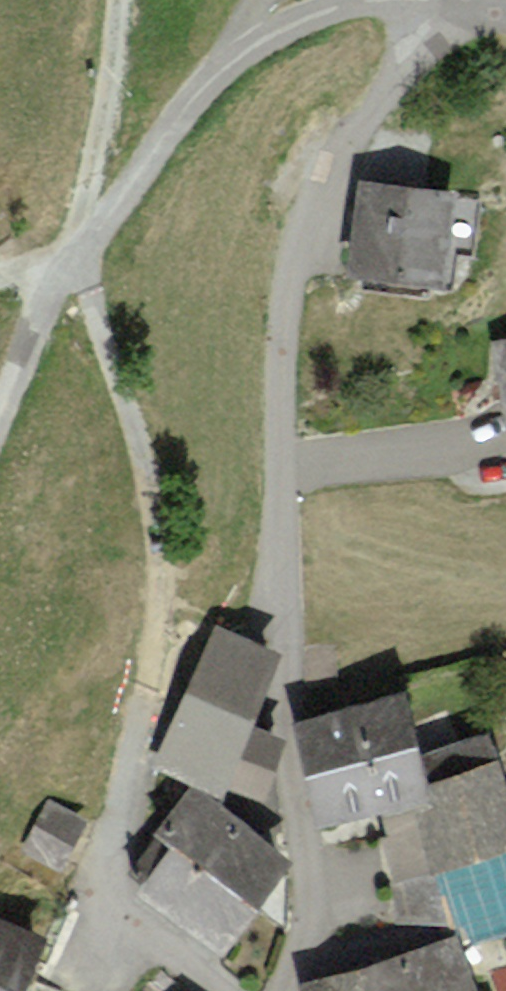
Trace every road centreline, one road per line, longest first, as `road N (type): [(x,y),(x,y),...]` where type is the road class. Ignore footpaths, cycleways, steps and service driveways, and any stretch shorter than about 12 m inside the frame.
road 1 (residential): [(283,990),(305,899),(278,734),(273,411),(298,224),(431,0)]
road 2 (residential): [(83,251),(103,342),(147,447),(164,579),(112,839),(133,912),(225,990)]
road 3 (track): [(83,251),(110,0)]
road 4 (residential): [(83,251),(142,164),(236,58)]
road 5 (residential): [(0,413),(35,326),(83,251)]
road 6 (residential): [(363,0),(298,19),(236,58)]

